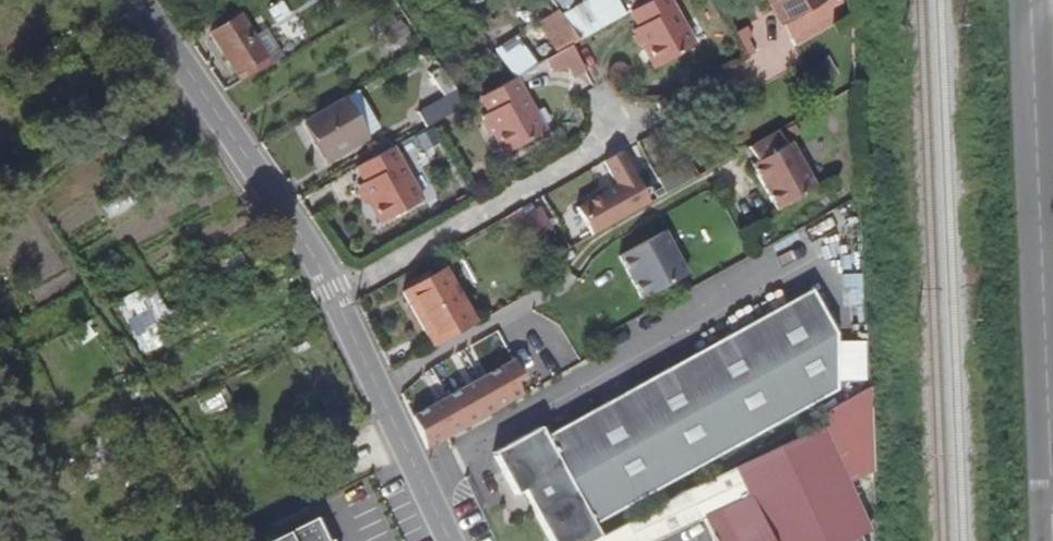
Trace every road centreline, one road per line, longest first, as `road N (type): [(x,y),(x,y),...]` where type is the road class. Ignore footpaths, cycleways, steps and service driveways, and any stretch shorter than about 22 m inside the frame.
road 1 (residential): [(140,0),(304,243),(449,540)]
road 2 (tertiary): [(1051,482),(1030,0)]

